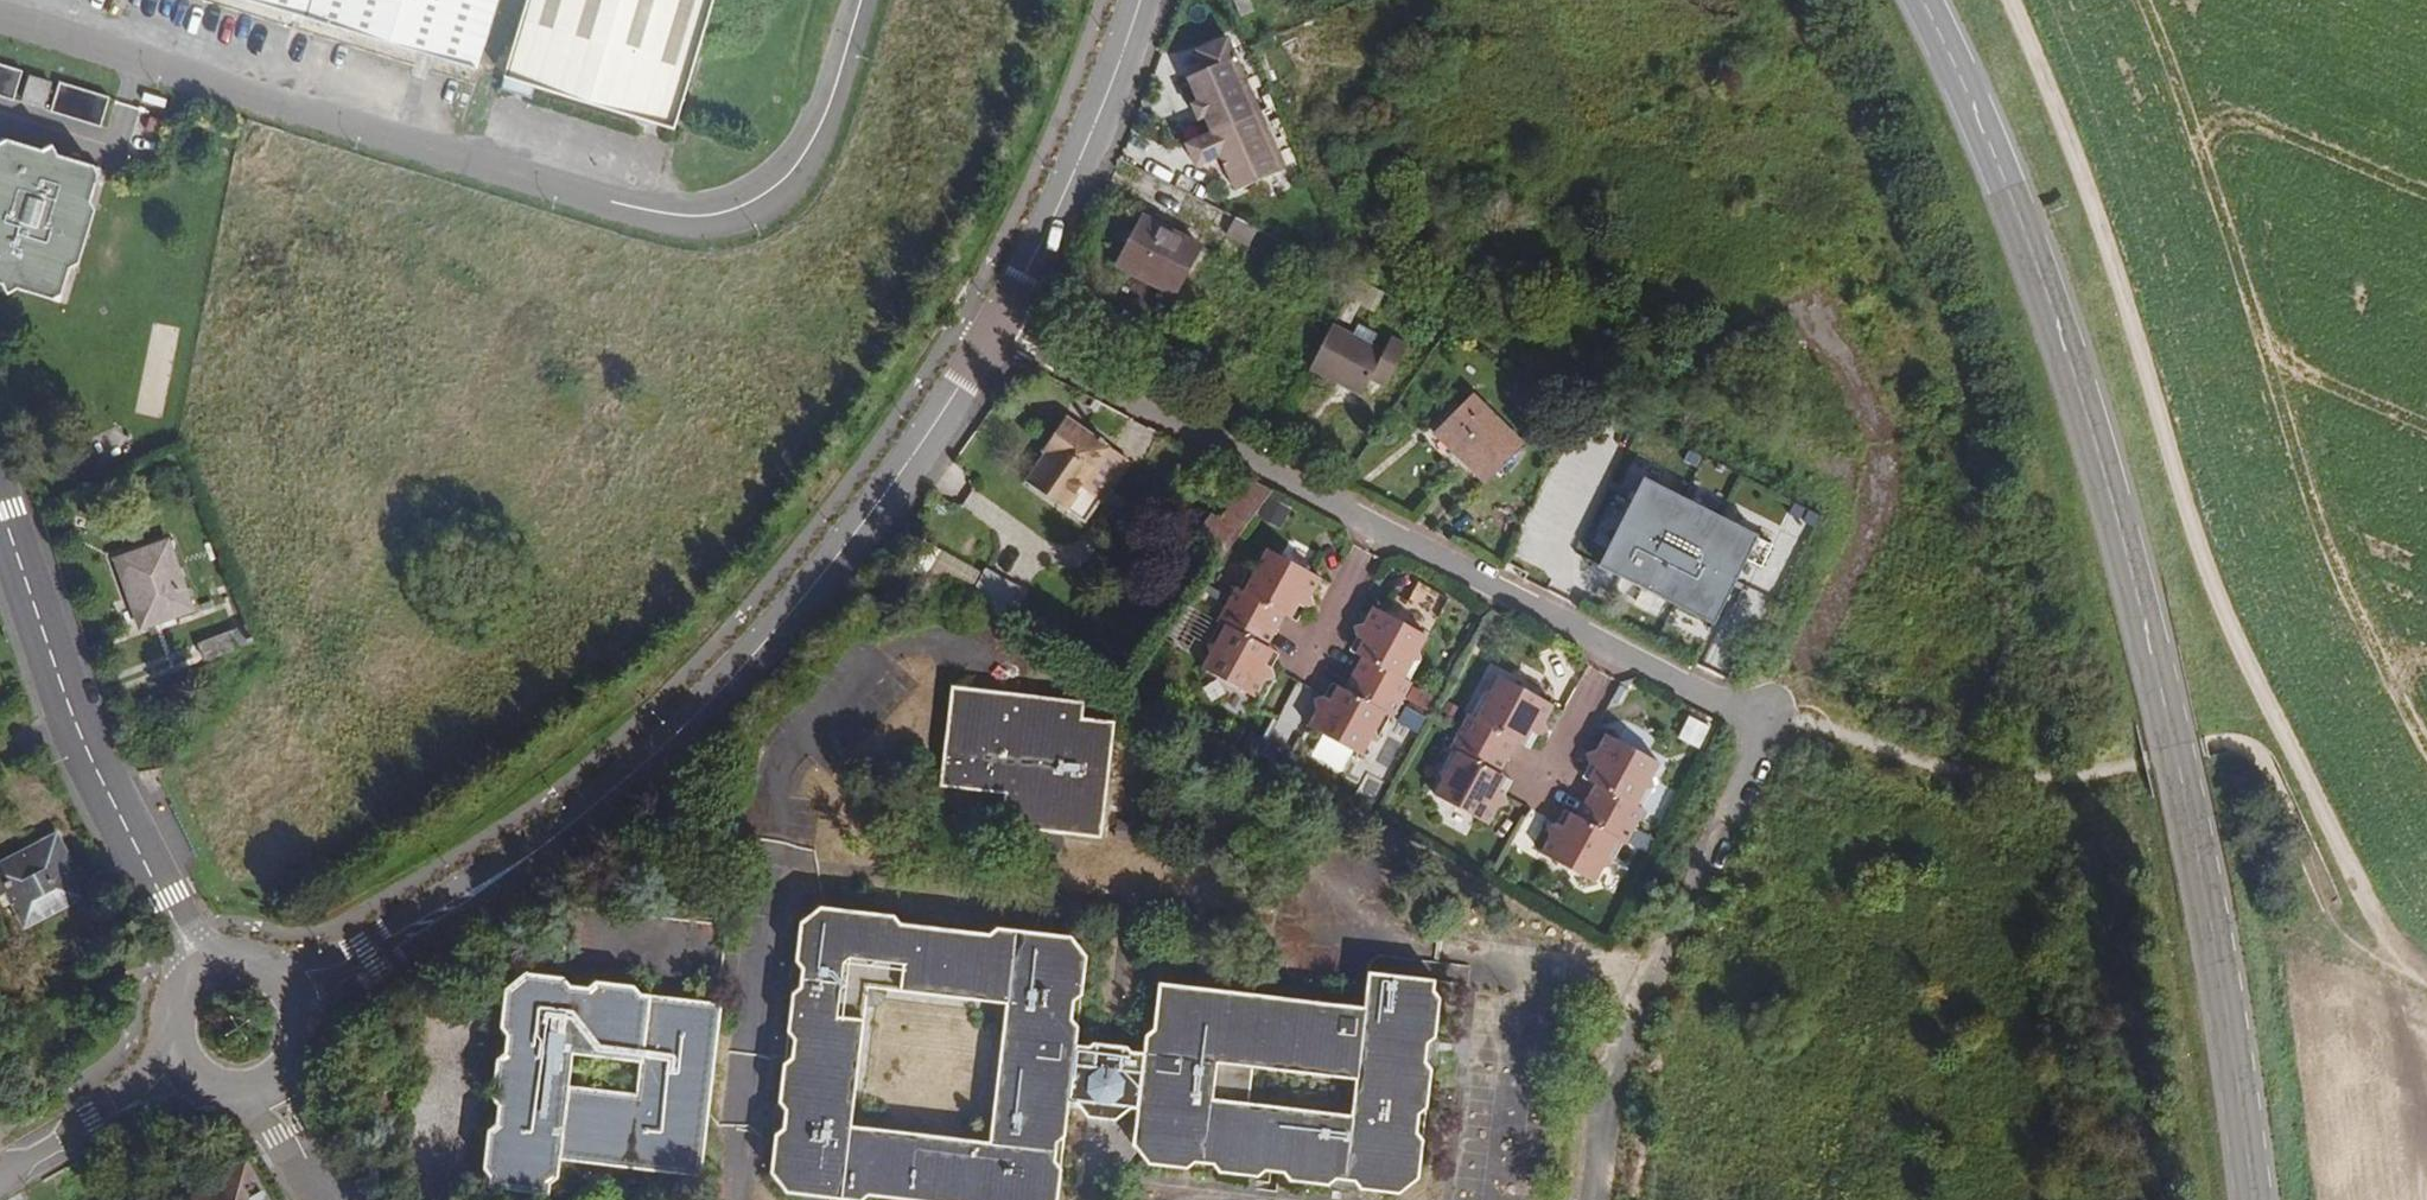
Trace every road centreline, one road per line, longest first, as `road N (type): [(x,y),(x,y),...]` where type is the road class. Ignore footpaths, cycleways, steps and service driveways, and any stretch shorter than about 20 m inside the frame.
road 1 (secondary): [(2255,1199),(2193,828),(2120,521),(2030,251),(1921,0)]
road 2 (track): [(2421,977),(2345,859),(2214,604),(2133,337),(1995,0)]
road 3 (unclassified): [(997,330),(839,552),(699,713),(549,843),(305,992)]
road 4 (residential): [(997,330),(1766,720)]
road 5 (residential): [(731,1199),(767,821),(793,759),(898,654),(936,636),(980,643)]
road 6 (residential): [(1592,1199),(1622,1036),(1766,720)]
road 7 (track): [(1766,720),(1891,758),(2060,781),(2206,749)]
road 8 (unclassified): [(1140,0),(1103,103),(997,330)]
road 9 (residential): [(305,992),(290,974),(247,958),(203,973),(179,1009),(177,1031),(193,1071)]
road 10 (residential): [(0,1175),(193,1071)]

